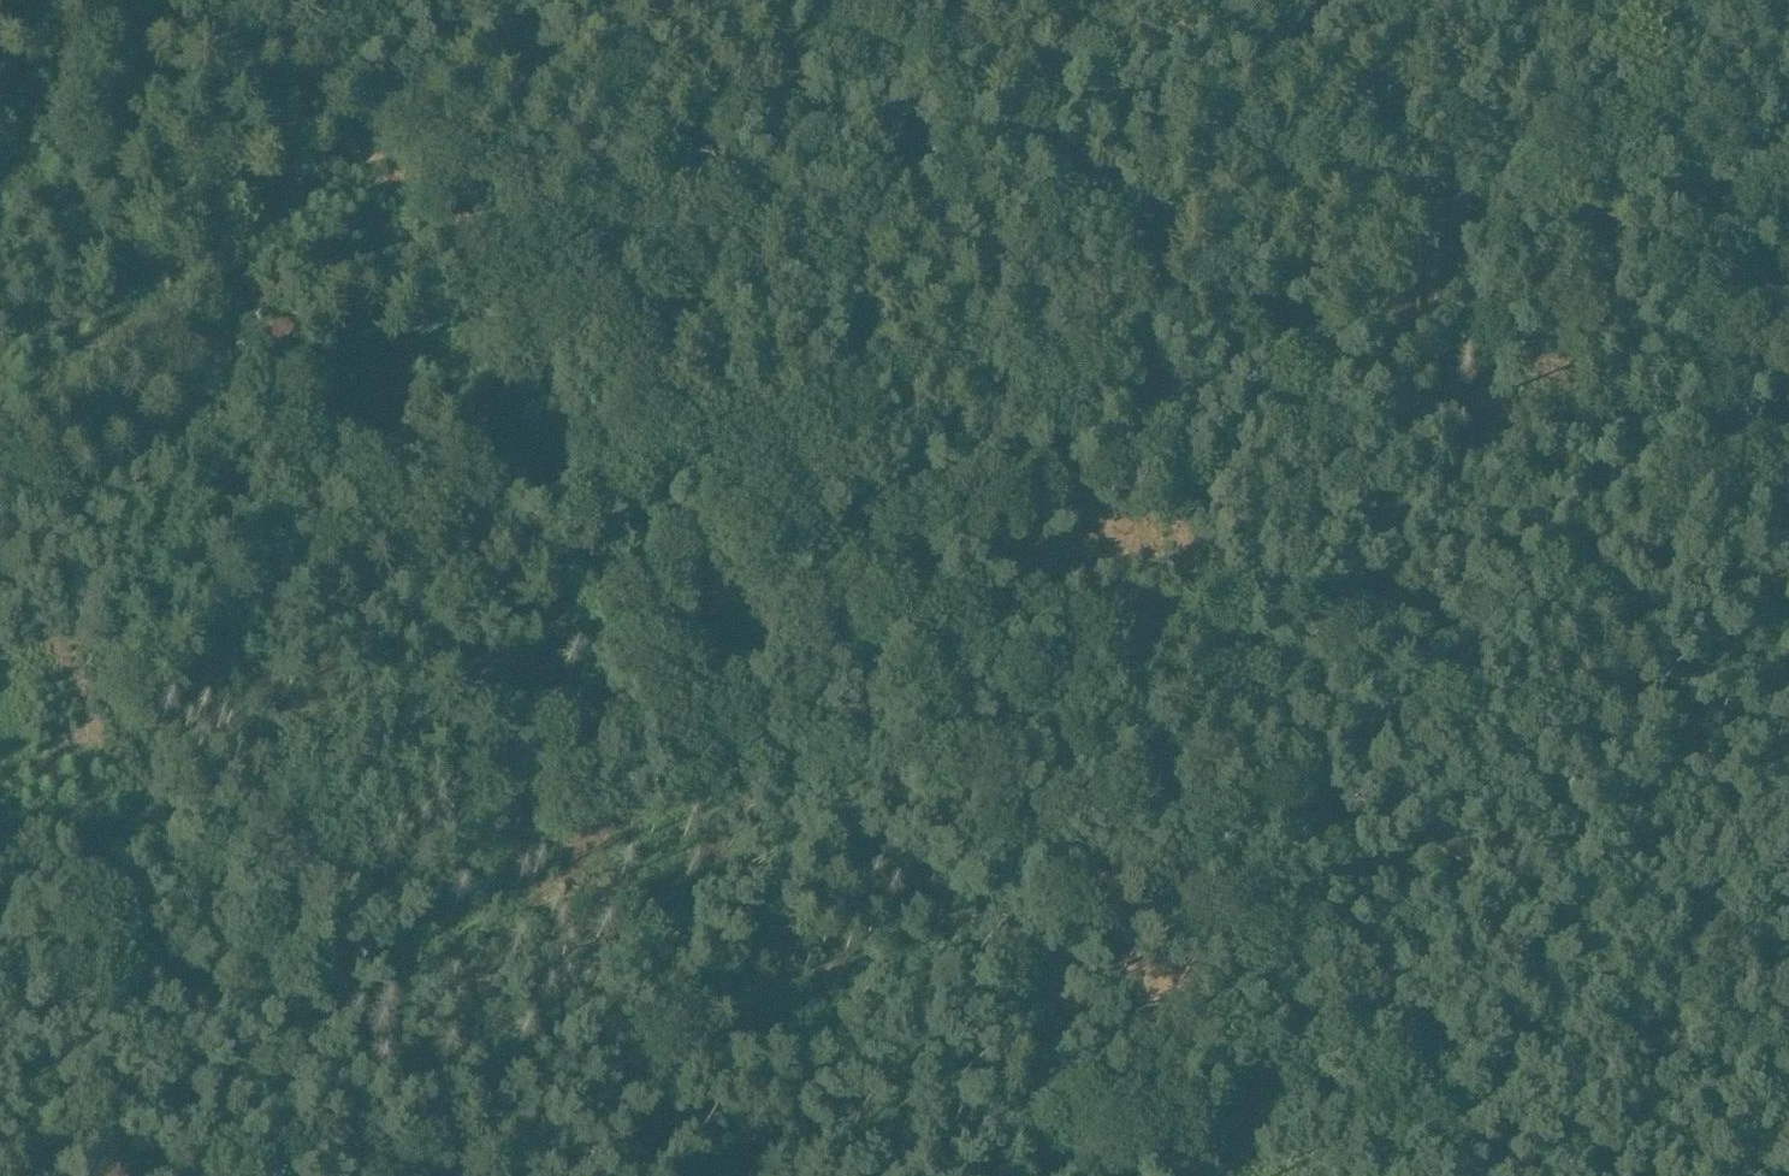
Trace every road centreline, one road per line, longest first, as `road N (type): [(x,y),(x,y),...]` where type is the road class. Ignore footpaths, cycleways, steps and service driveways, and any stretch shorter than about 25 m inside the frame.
road 1 (track): [(1788,205),(1743,231),(1519,311),(1238,397),(799,588)]
road 2 (track): [(799,588),(307,0)]
road 3 (track): [(1163,1175),(1095,978),(799,588)]

